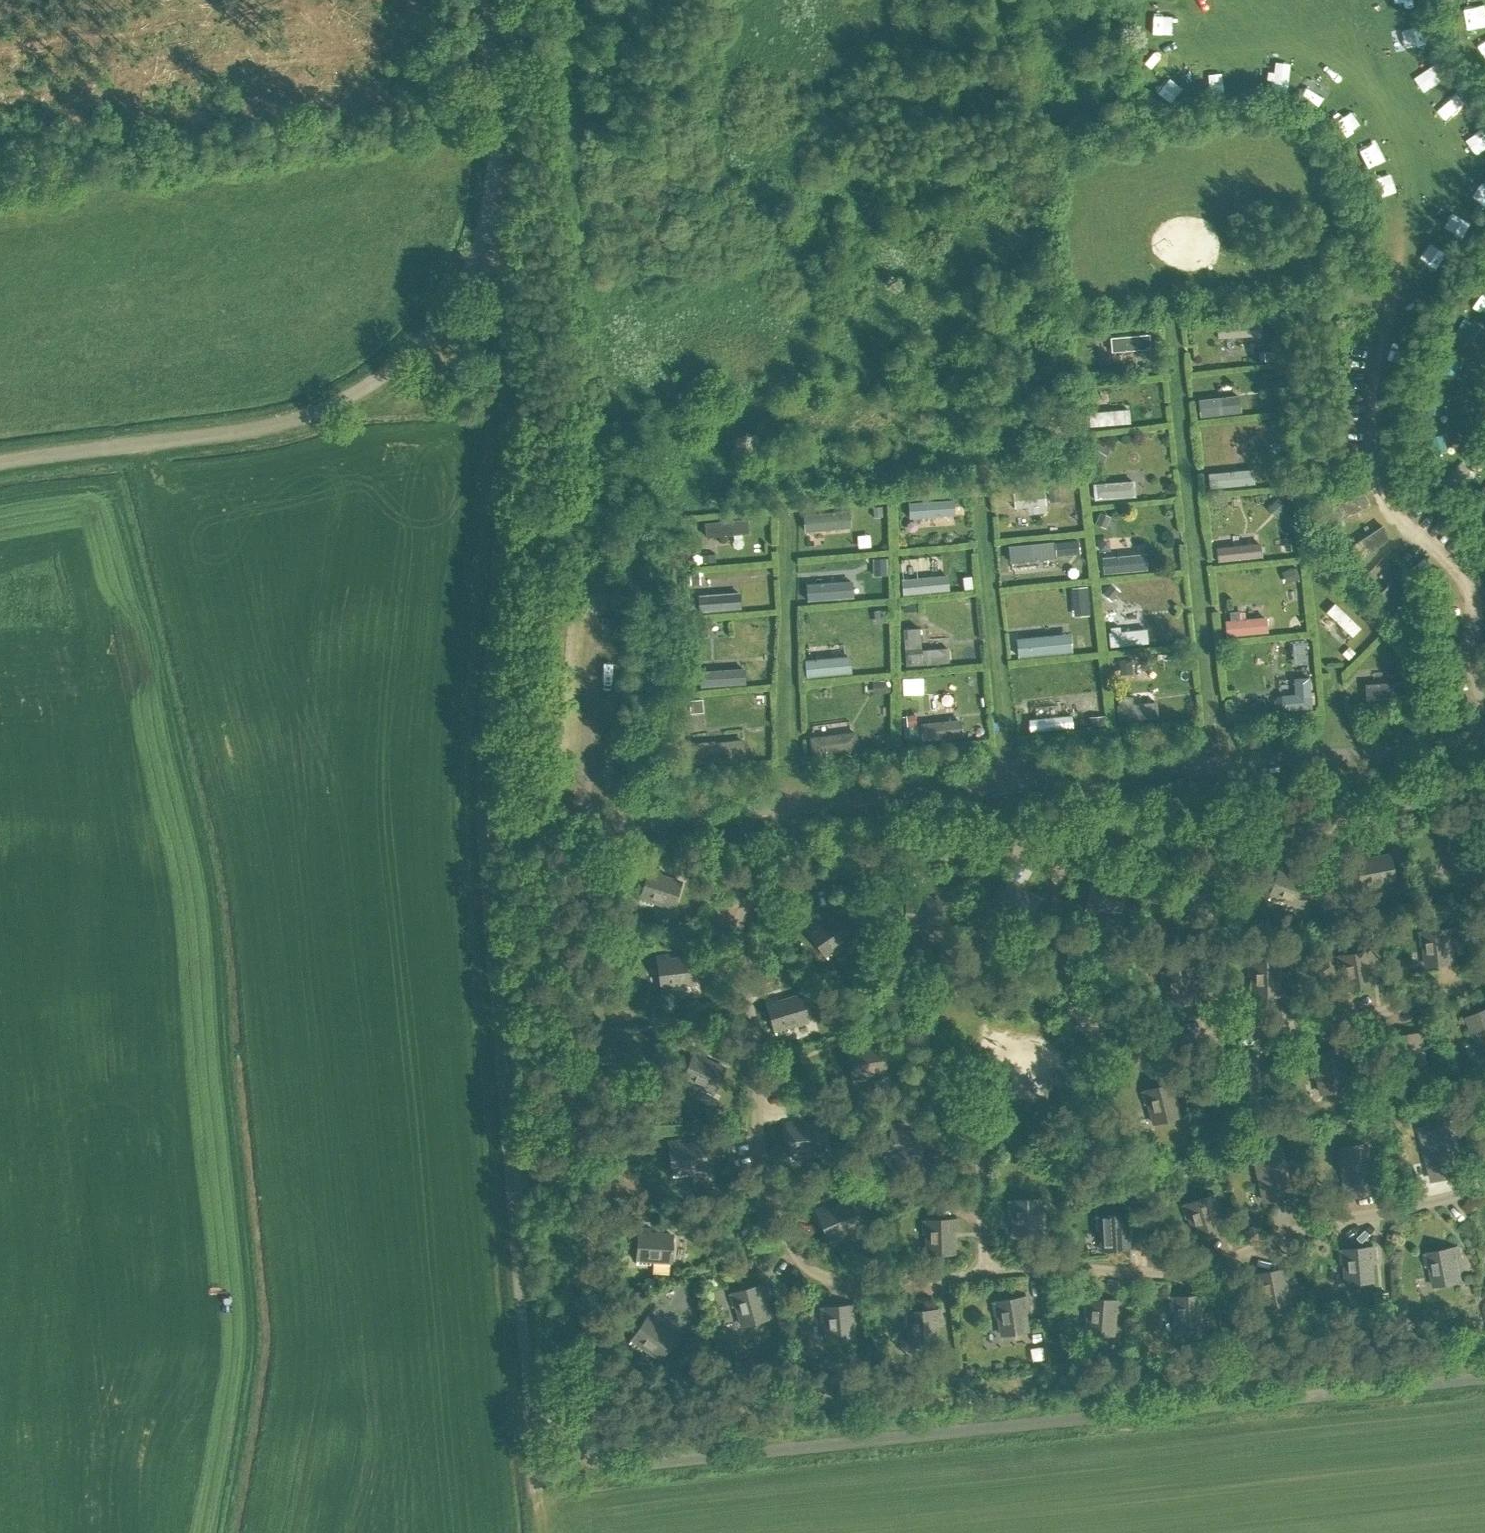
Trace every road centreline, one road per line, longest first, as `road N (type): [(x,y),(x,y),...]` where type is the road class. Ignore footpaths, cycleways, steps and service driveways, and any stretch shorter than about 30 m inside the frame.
road 1 (unclassified): [(1484,1376),(620,1464),(573,1452),(542,1419),(526,1375),(484,836),(505,359),(503,257),(489,215)]
road 2 (unclassified): [(0,461),(260,427),(343,400),(410,353),(441,319),(467,276),(489,215)]
road 3 (unclassified): [(489,215),(488,0)]

